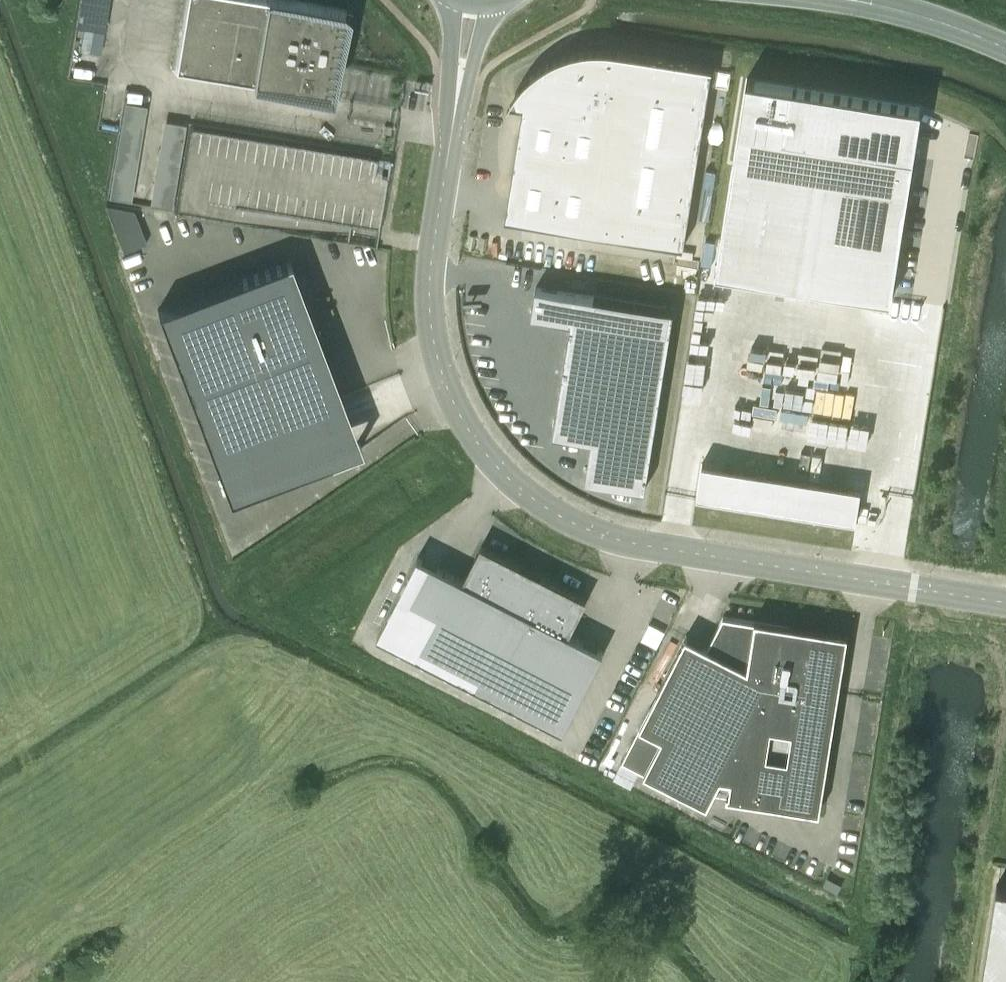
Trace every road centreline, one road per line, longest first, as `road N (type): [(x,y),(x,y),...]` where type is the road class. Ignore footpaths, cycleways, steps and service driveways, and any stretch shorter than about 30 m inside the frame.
road 1 (unclassified): [(474,438),(536,501),(601,535),(1005,603)]
road 2 (unclassified): [(164,647),(0,166)]
road 3 (unclassified): [(164,647),(474,438)]
road 4 (unclassified): [(456,106),(430,311),(446,384),(474,438)]
road 5 (unclassified): [(0,749),(164,647)]
road 6 (tertiary): [(1005,48),(849,0)]

